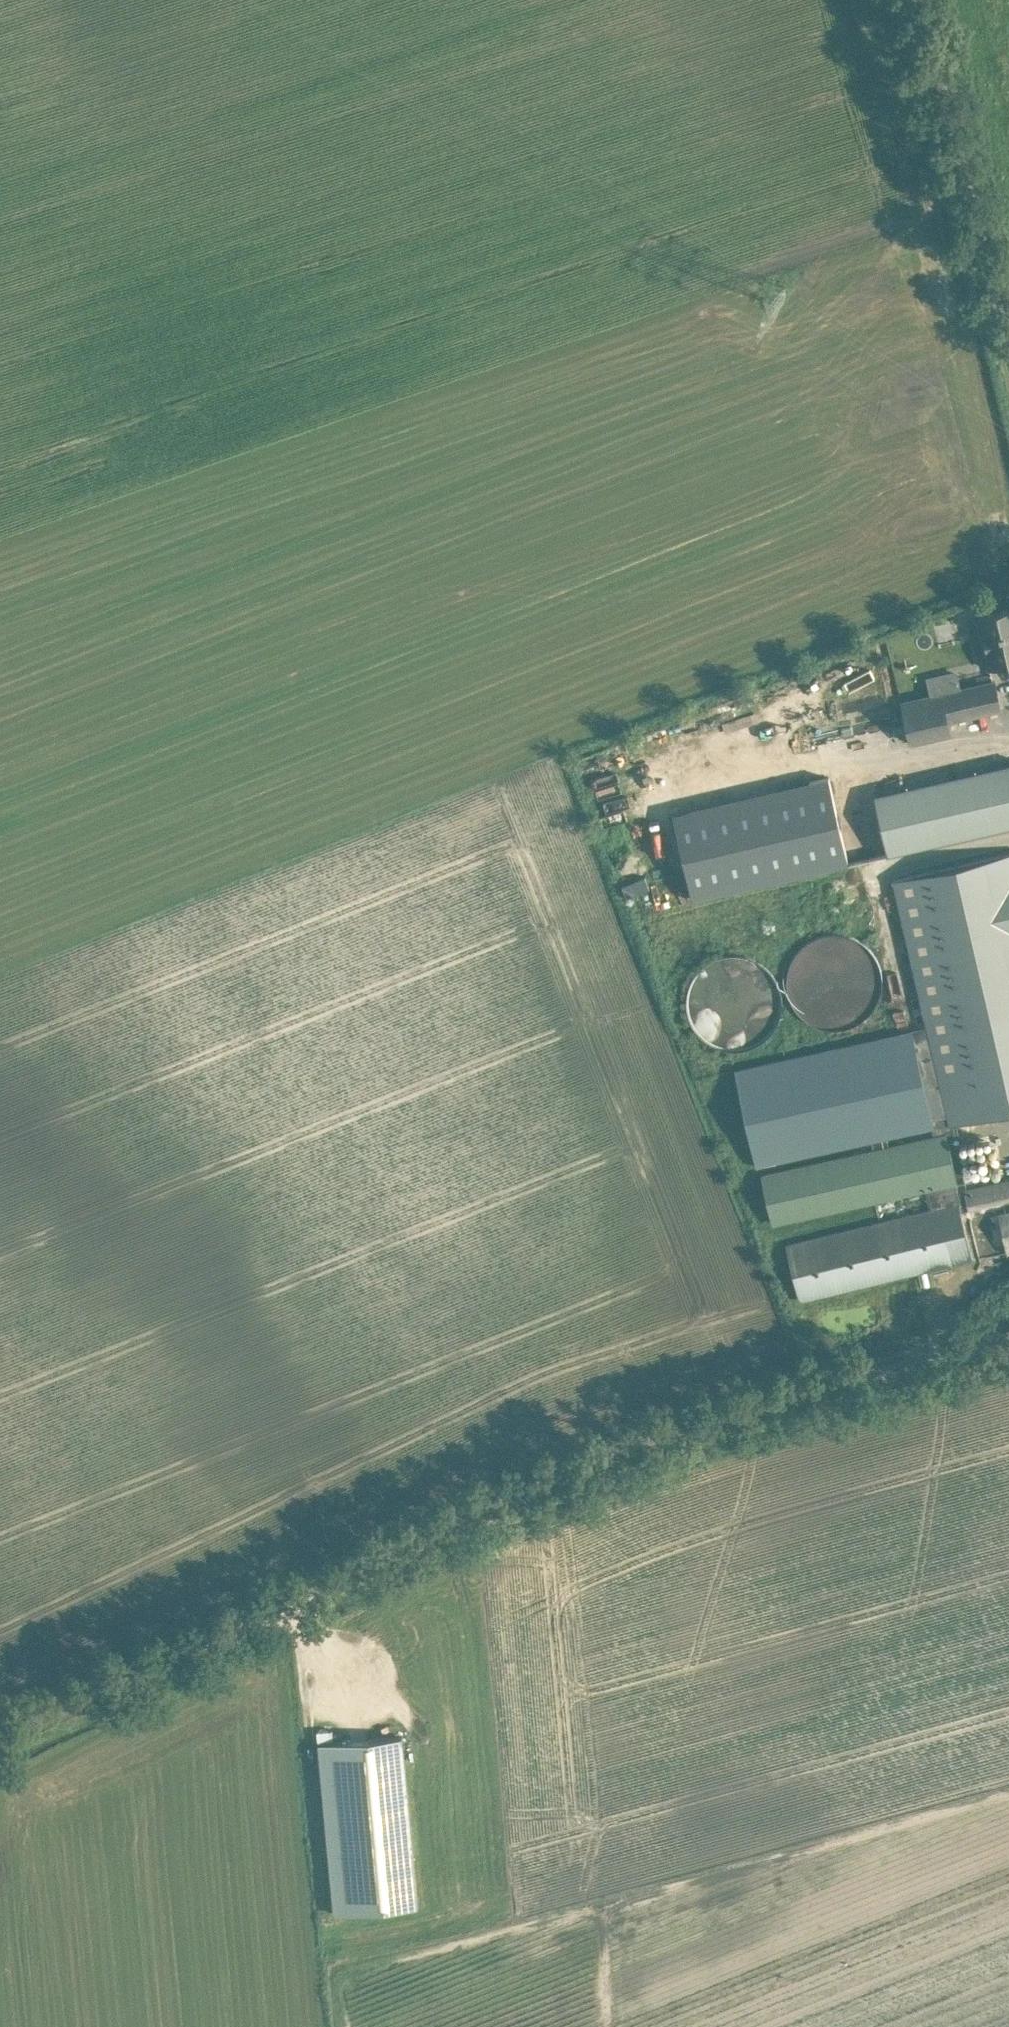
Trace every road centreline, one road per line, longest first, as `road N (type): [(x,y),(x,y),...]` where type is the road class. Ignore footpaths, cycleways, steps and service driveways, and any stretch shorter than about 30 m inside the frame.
road 1 (unclassified): [(0,1725),(627,1430),(1008,1331)]
road 2 (unclassified): [(1008,357),(916,0)]

